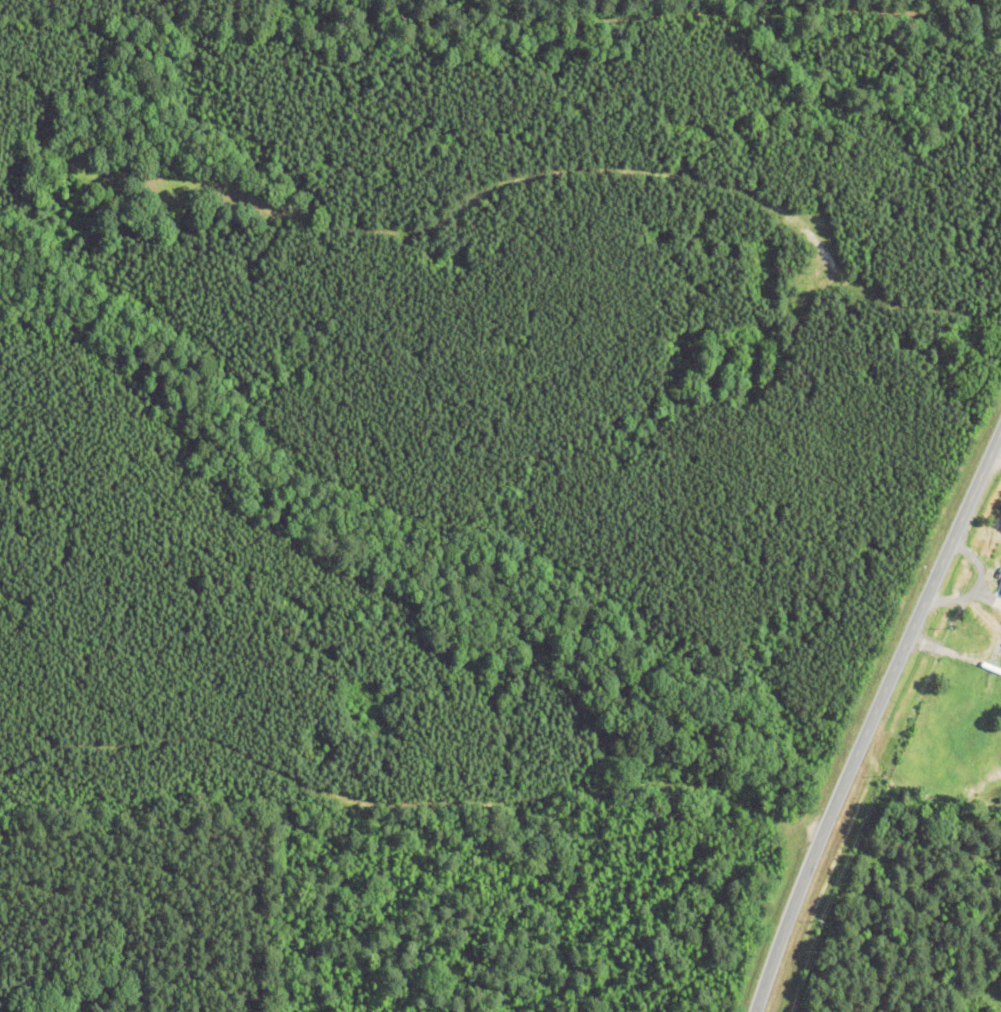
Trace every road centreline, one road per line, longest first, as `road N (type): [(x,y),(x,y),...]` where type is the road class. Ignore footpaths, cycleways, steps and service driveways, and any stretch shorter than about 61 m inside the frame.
road 1 (secondary): [(753,1011),(833,801),(1000,425)]

